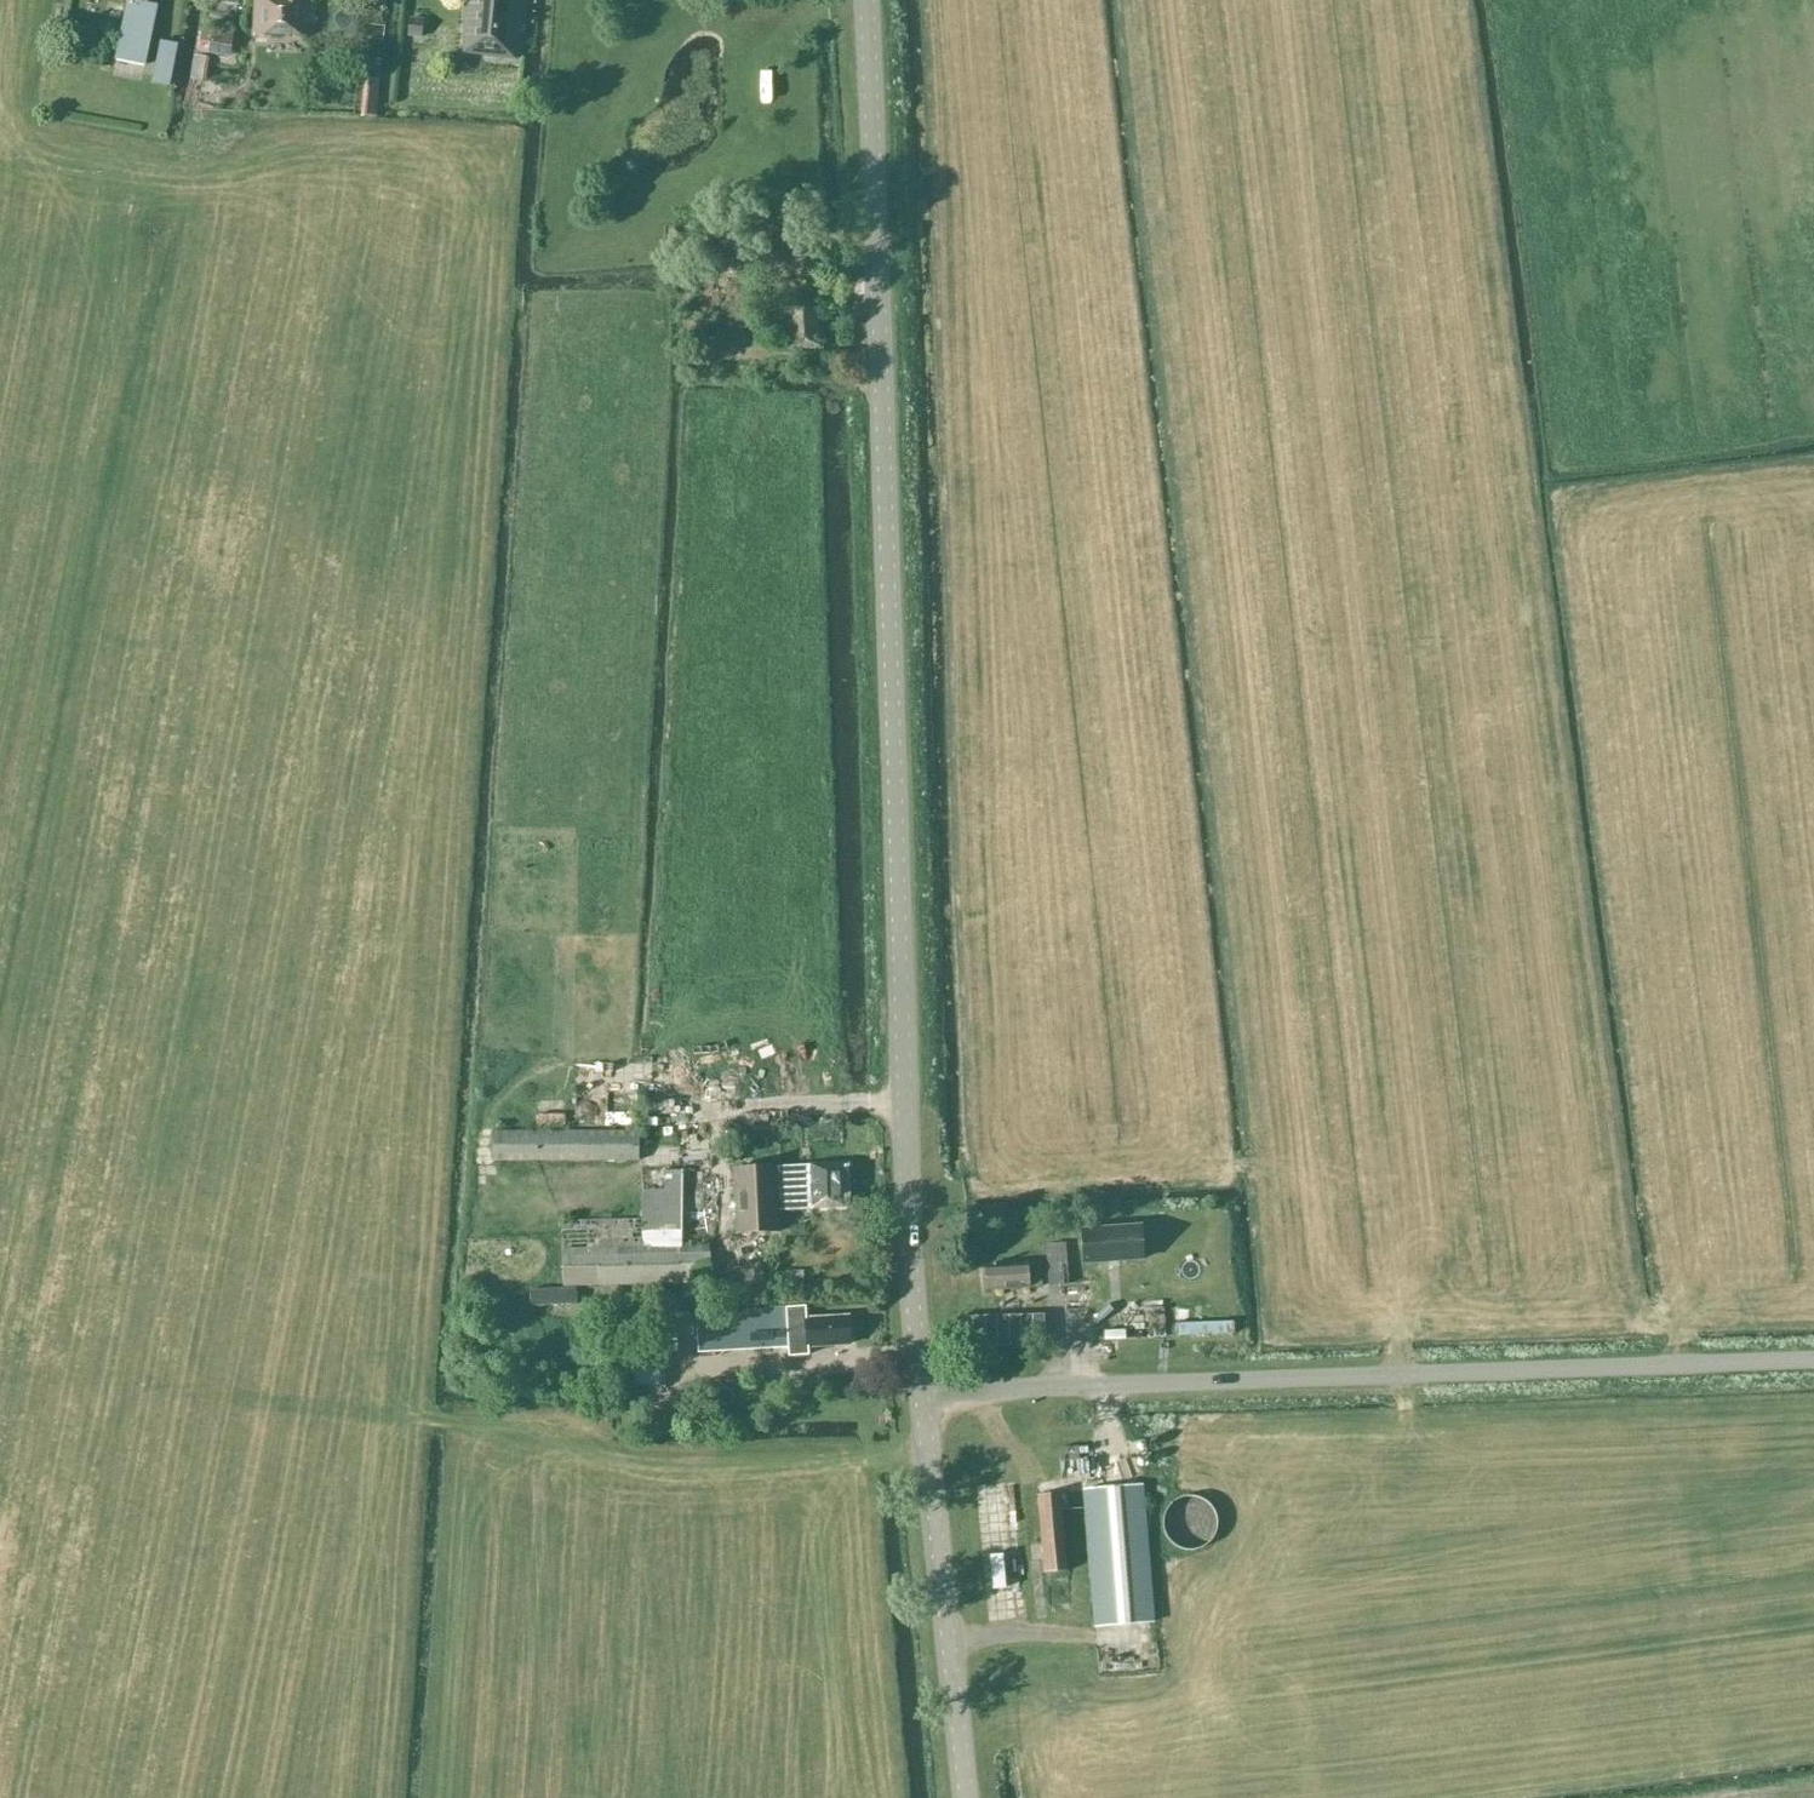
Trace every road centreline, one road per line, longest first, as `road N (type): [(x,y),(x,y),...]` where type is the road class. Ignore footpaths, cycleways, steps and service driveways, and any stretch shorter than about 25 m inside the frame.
road 1 (tertiary): [(922,1400),(865,0)]
road 2 (unclassified): [(1813,1360),(922,1400)]
road 3 (tertiary): [(966,1797),(922,1400)]

